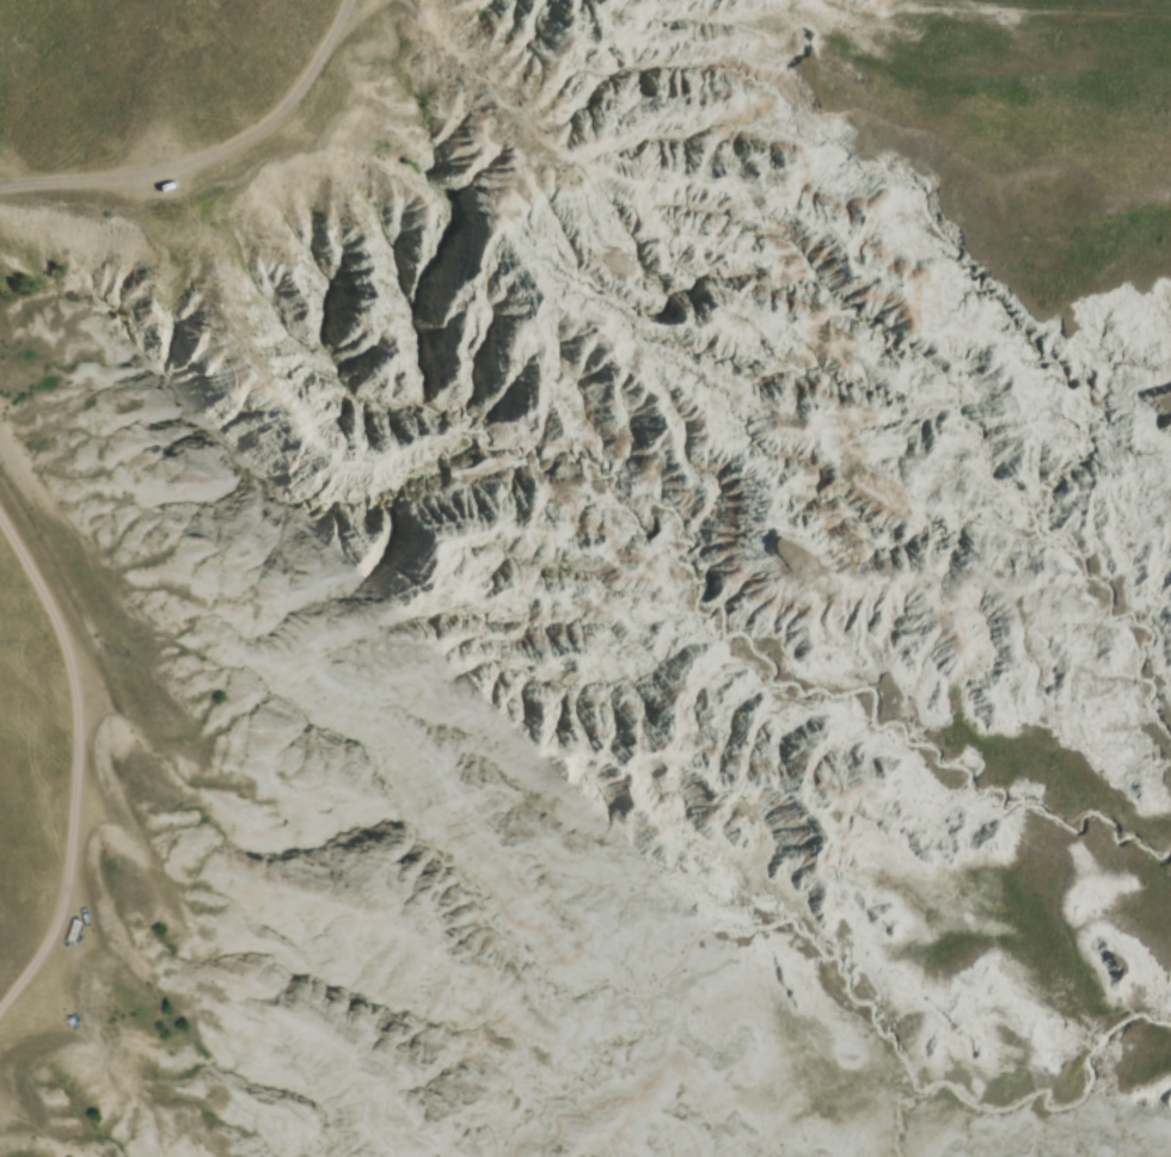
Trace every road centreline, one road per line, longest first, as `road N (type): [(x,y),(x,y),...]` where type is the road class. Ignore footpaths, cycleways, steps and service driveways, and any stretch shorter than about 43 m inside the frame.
road 1 (track): [(0,1001),(57,924),(72,657),(0,519)]
road 2 (track): [(0,180),(171,183),(296,124),(358,0)]

